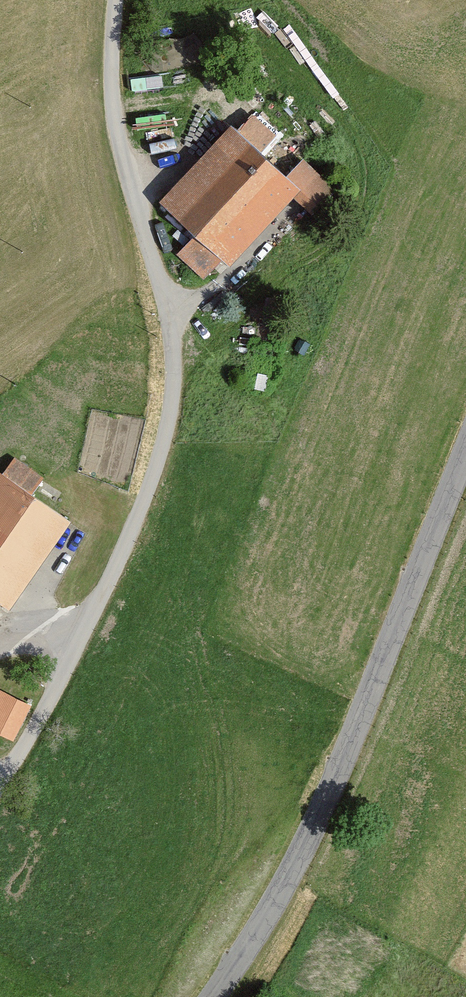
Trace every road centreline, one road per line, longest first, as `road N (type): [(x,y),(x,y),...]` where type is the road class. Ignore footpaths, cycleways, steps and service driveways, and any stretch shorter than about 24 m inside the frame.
road 1 (unclassified): [(0,797),(94,627),(169,416),(175,365),(166,315),(110,111),(116,0)]
road 2 (unclassified): [(465,448),(261,939),(222,996)]

